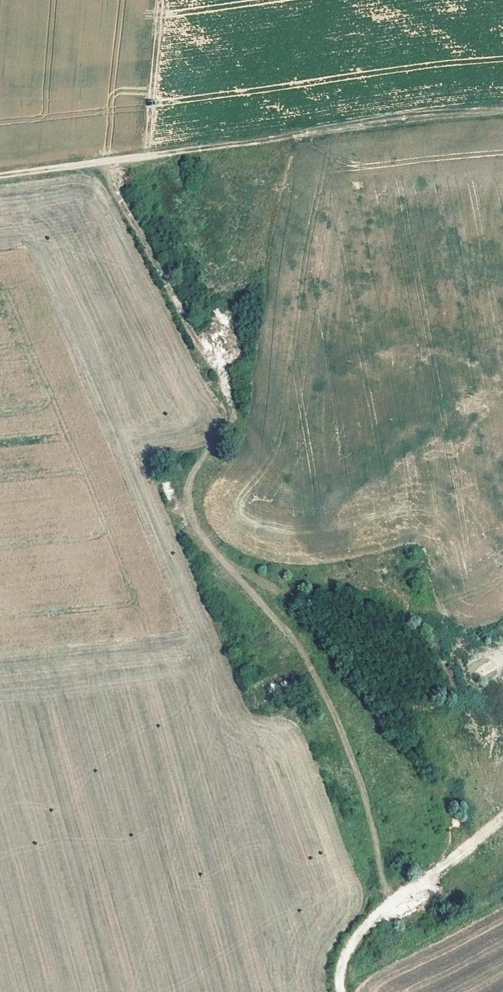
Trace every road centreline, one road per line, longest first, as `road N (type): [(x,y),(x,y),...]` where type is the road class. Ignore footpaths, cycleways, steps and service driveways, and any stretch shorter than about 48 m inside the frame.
road 1 (track): [(0,174),(502,111)]
road 2 (track): [(348,991),(356,939),(427,883)]

